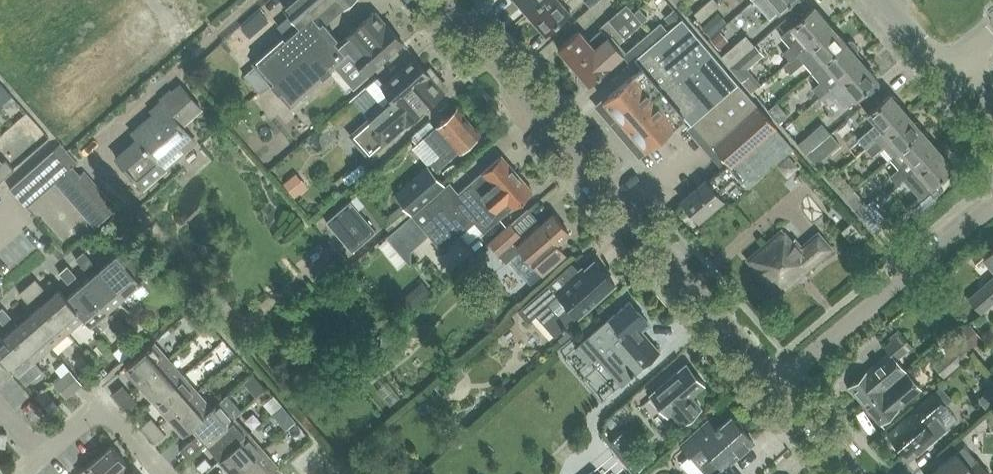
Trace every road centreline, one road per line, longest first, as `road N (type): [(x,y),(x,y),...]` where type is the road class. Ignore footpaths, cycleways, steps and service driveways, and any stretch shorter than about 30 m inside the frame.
road 1 (residential): [(771,386),(440,0)]
road 2 (residential): [(771,386),(992,190)]
road 3 (residential): [(158,473),(99,408),(48,452),(5,405)]

